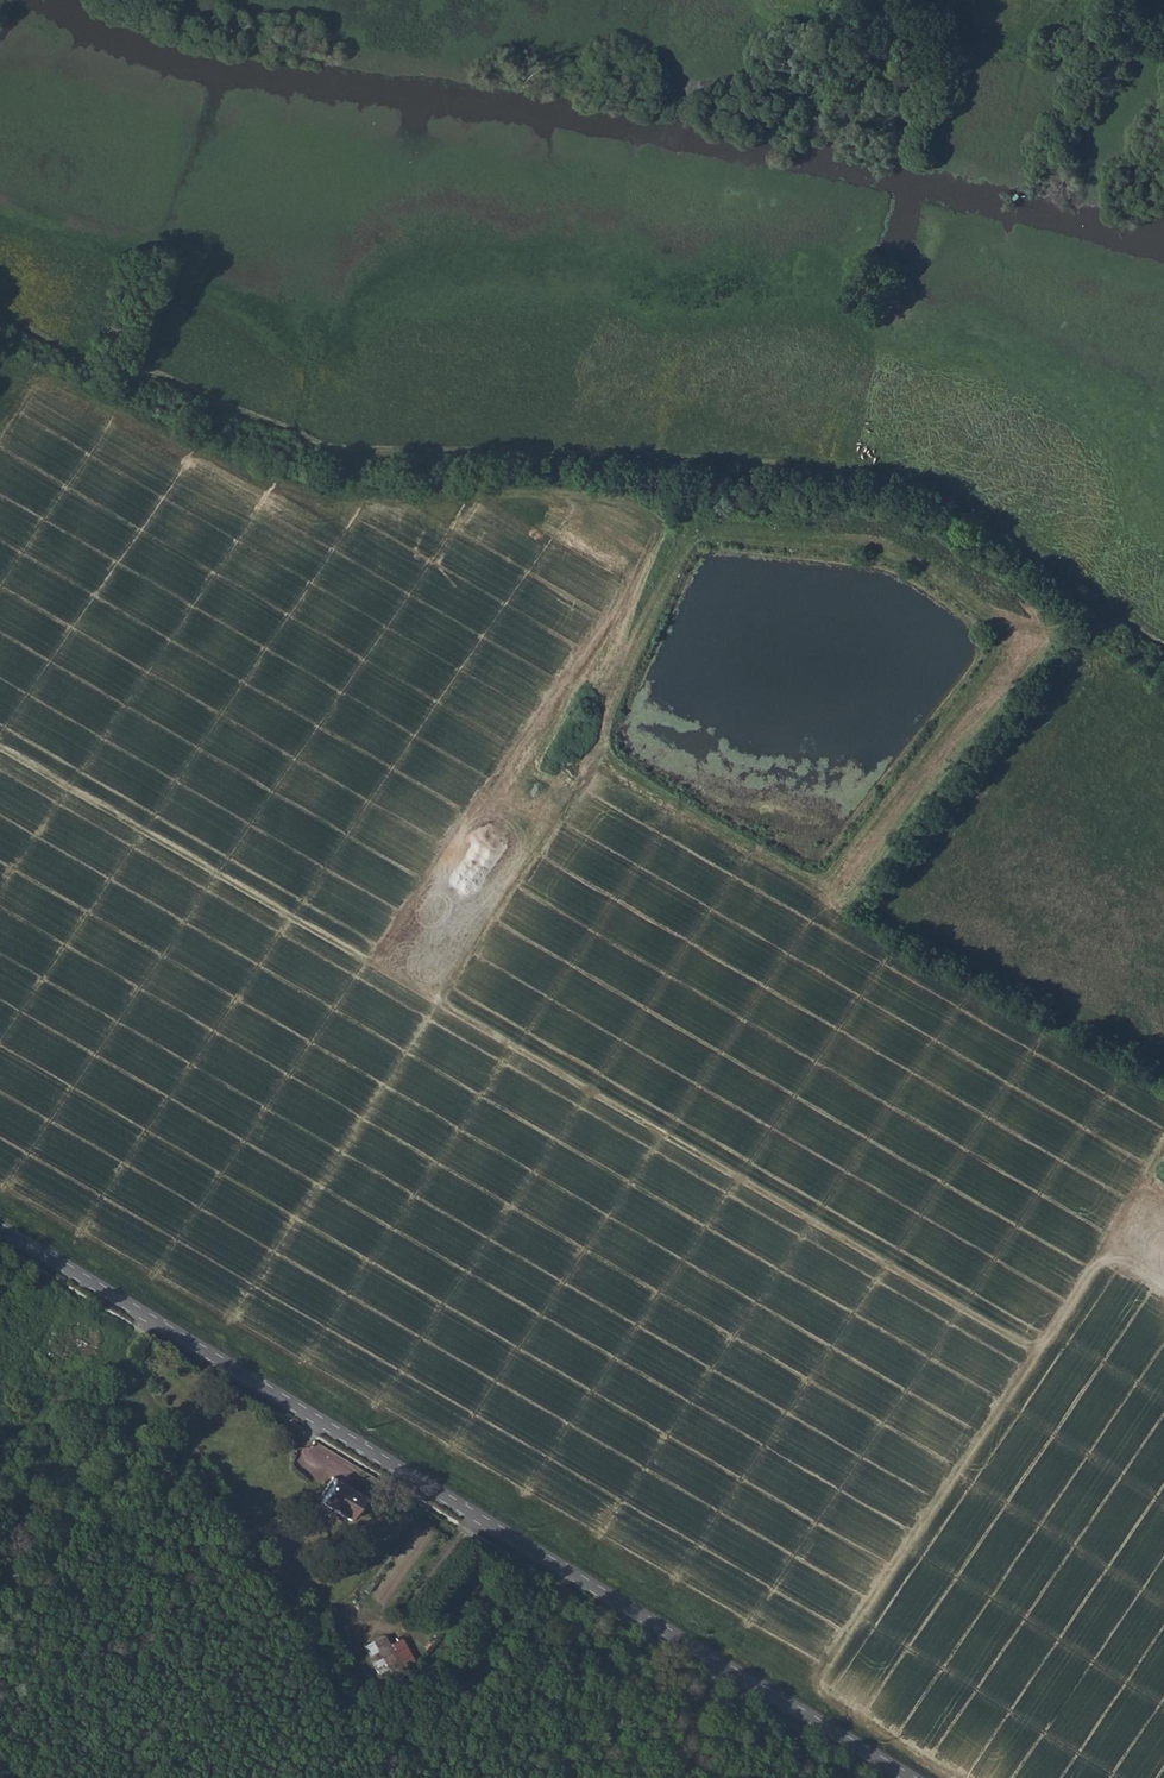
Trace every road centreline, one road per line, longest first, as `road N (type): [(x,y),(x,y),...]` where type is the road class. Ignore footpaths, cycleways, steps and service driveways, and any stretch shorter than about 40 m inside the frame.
road 1 (track): [(0,316),(85,365),(108,374),(154,372),(332,450),(466,447),(890,475),(962,501),(1163,646)]
road 2 (tertiary): [(906,1777),(0,1228)]

